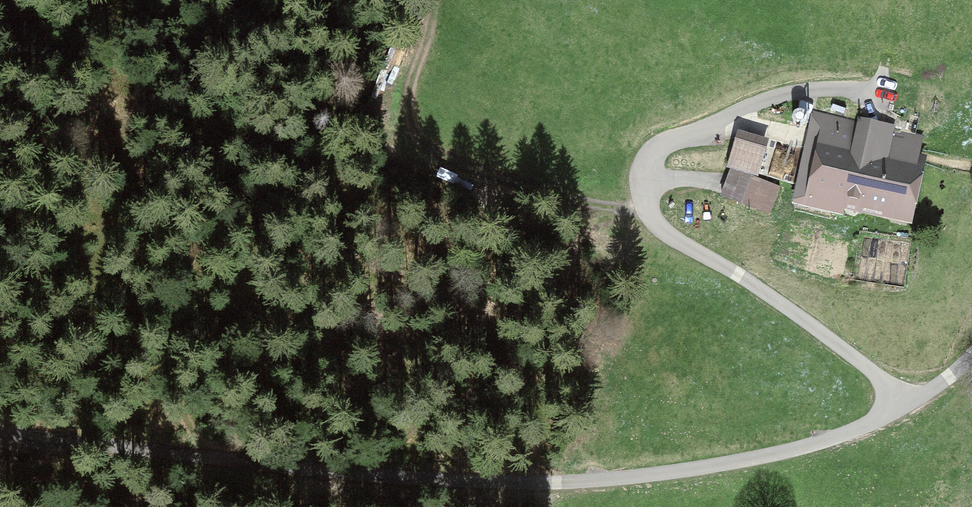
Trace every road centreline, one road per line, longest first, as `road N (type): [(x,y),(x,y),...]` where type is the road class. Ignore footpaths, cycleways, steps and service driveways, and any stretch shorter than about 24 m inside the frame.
road 1 (track): [(0,432),(398,475),(575,483),(721,465),(826,440),(912,403),(971,356)]
road 2 (track): [(912,403),(770,292),(665,232),(646,203),(653,161),(673,139),(784,94),(825,88),(886,96)]
road 3 (track): [(646,203),(610,209),(519,188),(424,145),(406,109),(438,0)]

